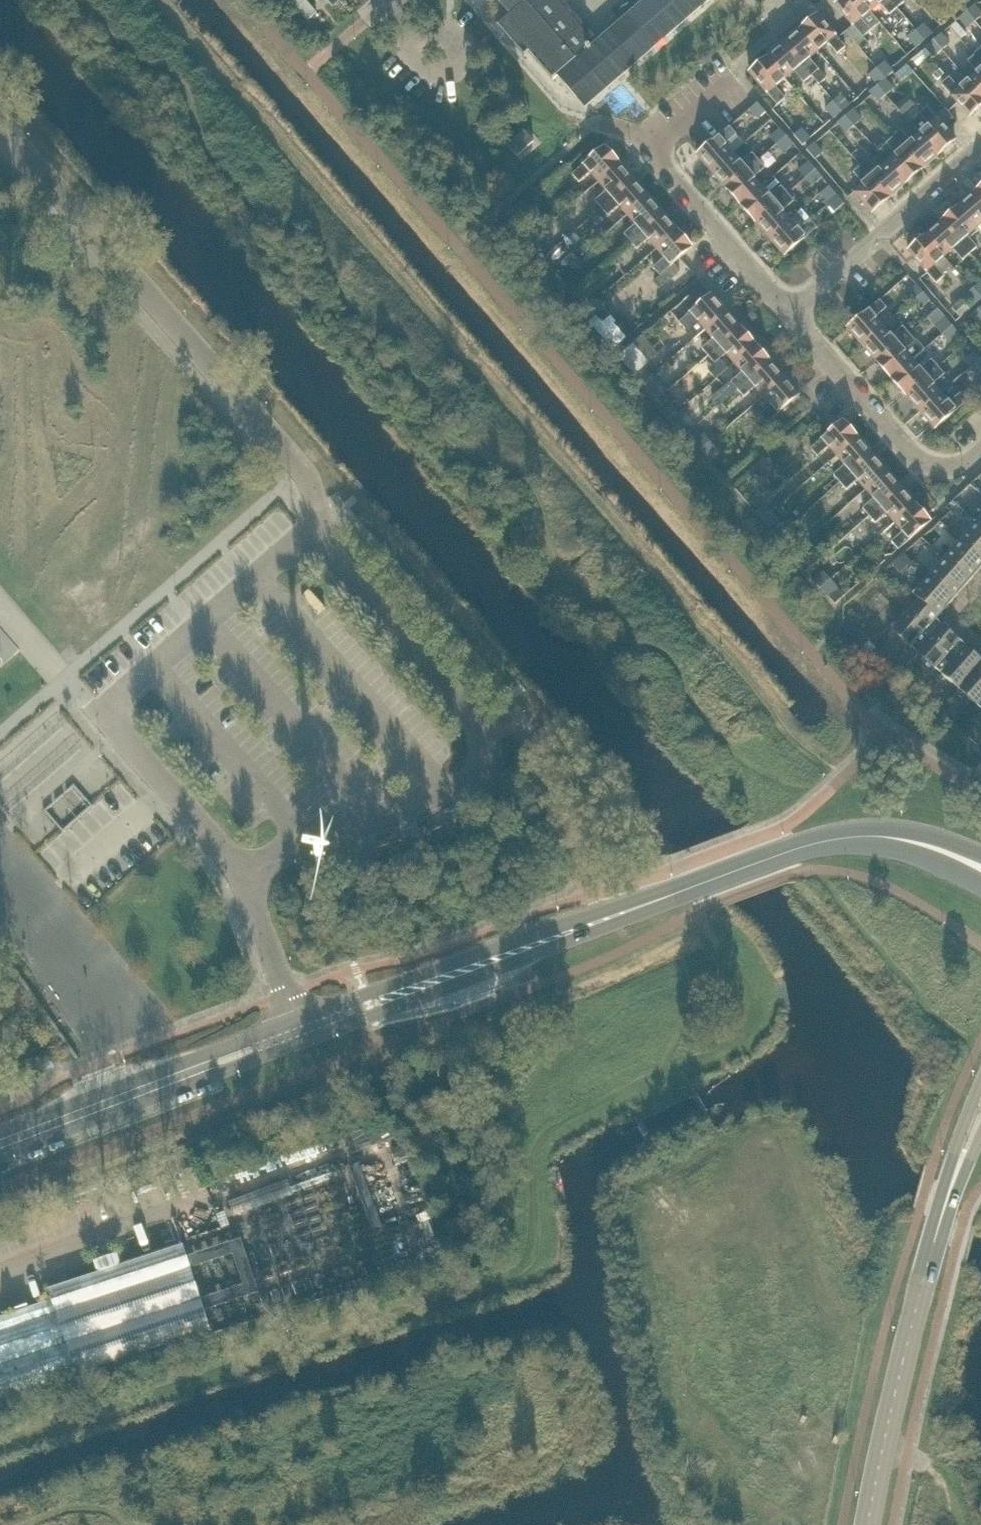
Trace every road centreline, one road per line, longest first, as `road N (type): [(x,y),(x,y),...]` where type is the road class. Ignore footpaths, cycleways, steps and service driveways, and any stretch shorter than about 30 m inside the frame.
road 1 (tertiary): [(198,1068),(225,1071),(531,956),(606,918)]
road 2 (tertiary): [(606,918),(367,995),(218,1051),(198,1068)]
road 3 (tertiary): [(870,1524),(950,1193)]
road 4 (residential): [(980,457),(951,471),(927,467),(789,313)]
road 5 (residential): [(789,313),(980,147)]
road 6 (residential): [(789,313),(655,144)]
road 7 (tertiary): [(0,1146),(198,1068)]
road 8 (tertiary): [(606,918),(777,855)]
road 9 (tertiary): [(822,840),(899,846),(980,882)]
road 10 (tertiary): [(980,852),(899,829),(863,827),(822,840)]

